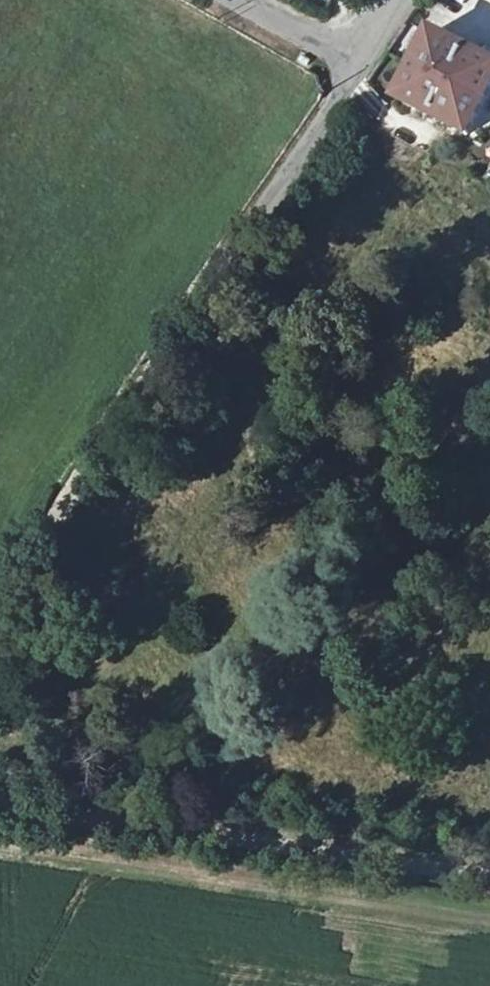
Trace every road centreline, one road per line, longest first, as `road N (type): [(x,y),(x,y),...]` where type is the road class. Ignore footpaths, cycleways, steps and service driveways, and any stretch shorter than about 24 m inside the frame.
road 1 (unclassified): [(354,70),(63,501),(0,624)]
road 2 (unclassified): [(0,805),(489,882)]
road 3 (unclassified): [(354,70),(238,0)]

